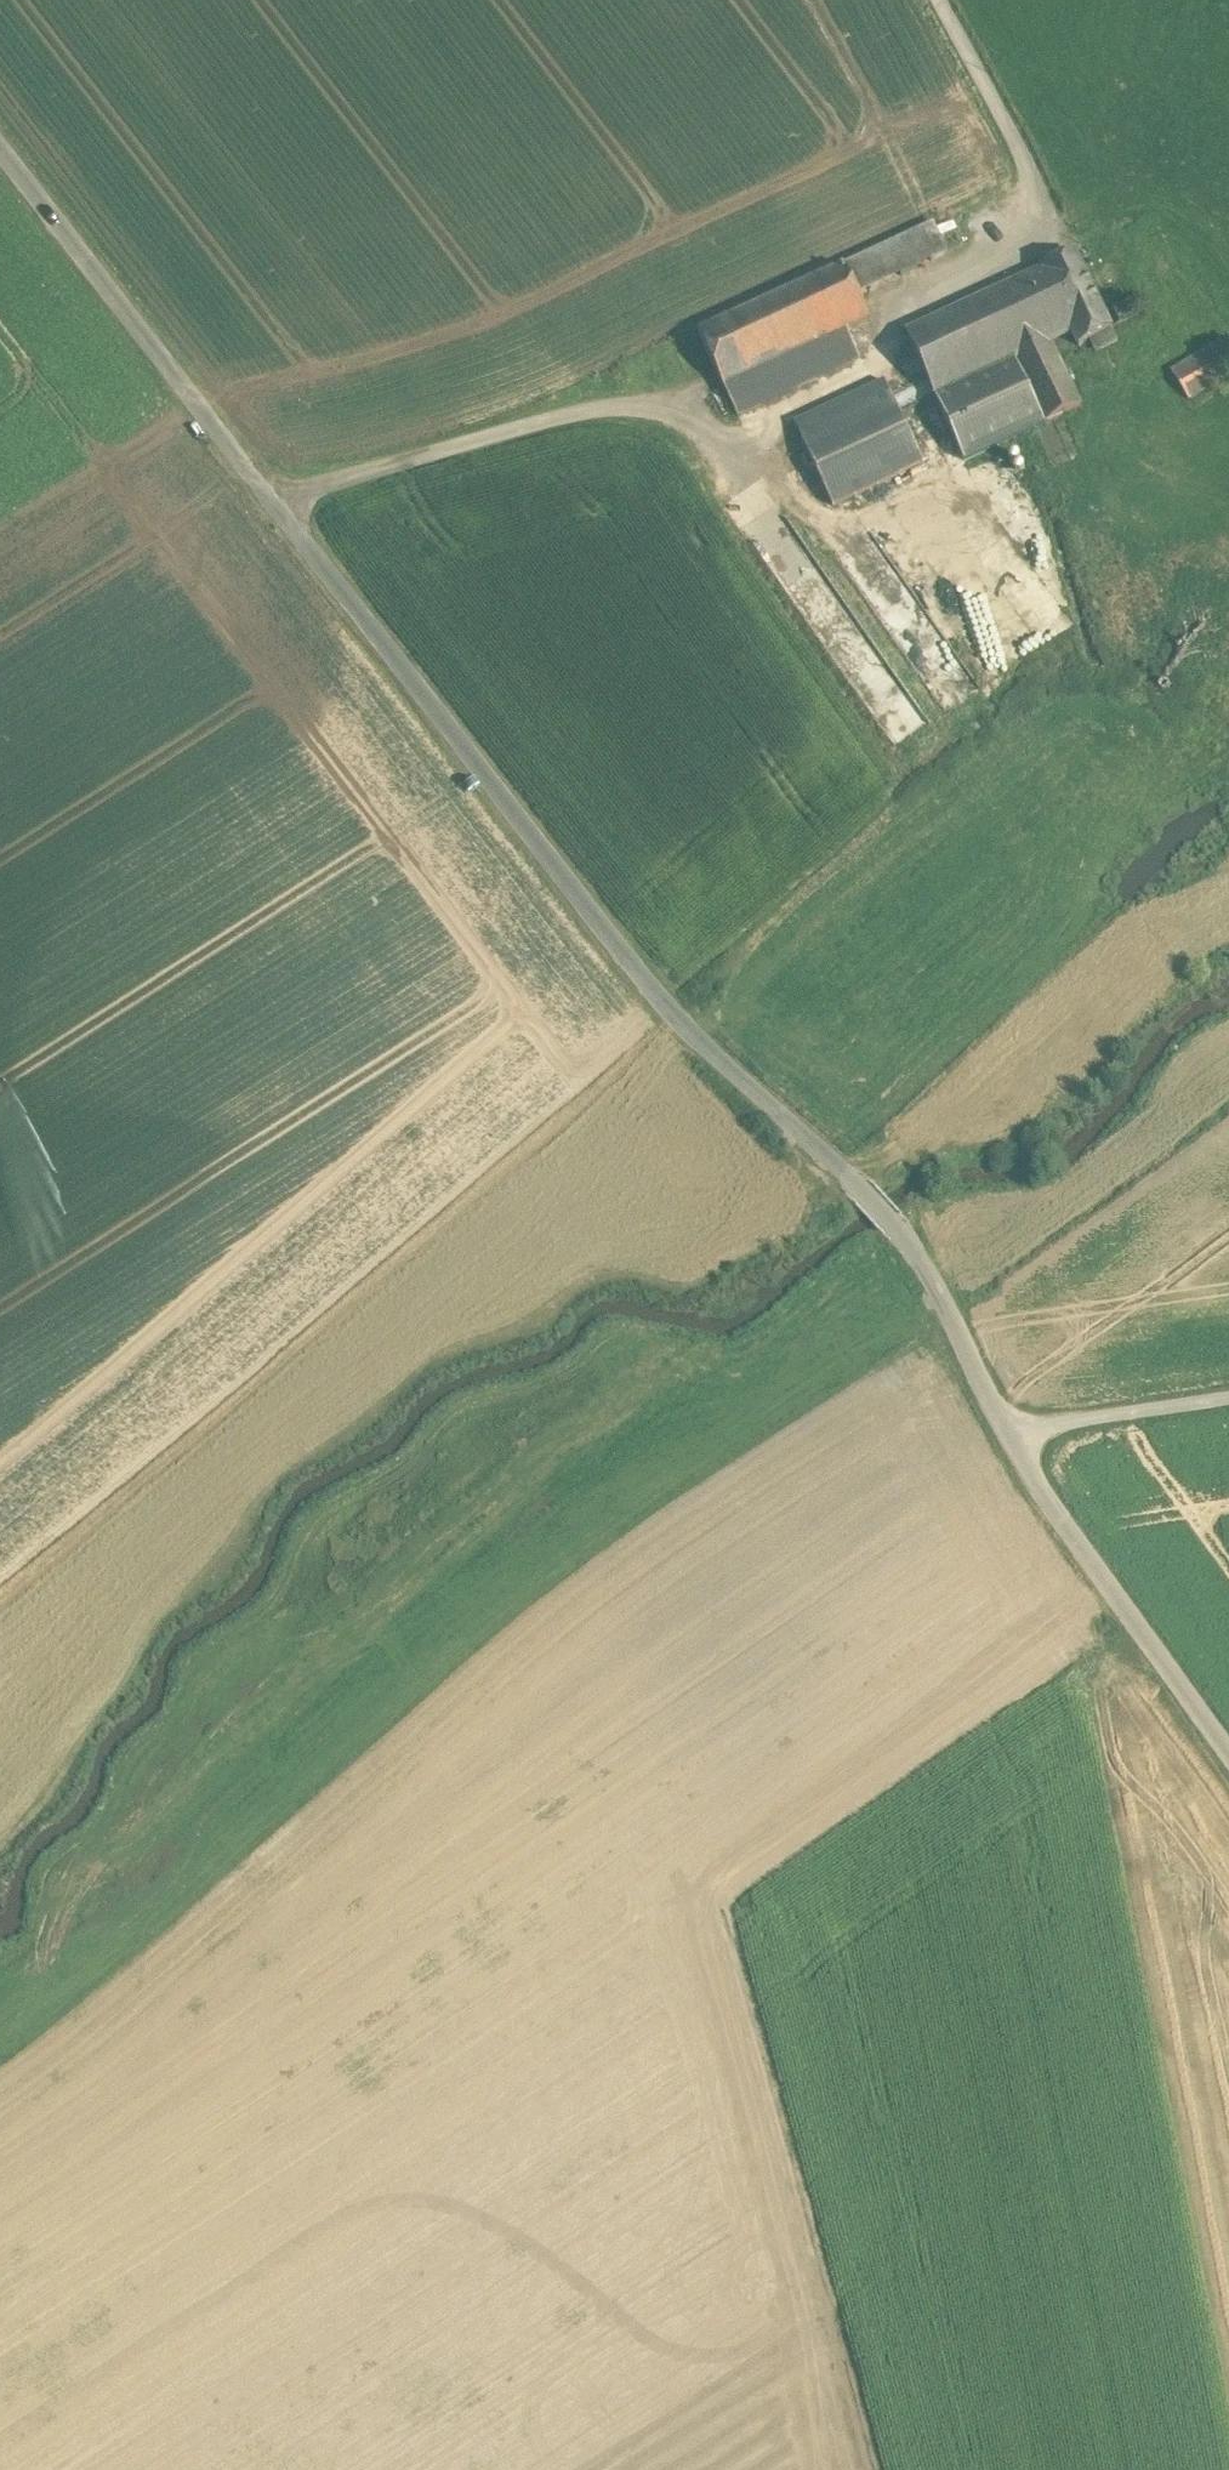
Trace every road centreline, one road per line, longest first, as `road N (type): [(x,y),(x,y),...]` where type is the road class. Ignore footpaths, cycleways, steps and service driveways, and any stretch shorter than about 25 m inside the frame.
road 1 (unclassified): [(0,147),(554,864),(710,1051),(898,1229),(1055,1505),(1228,1748)]
road 2 (track): [(273,492),(610,408)]
road 3 (track): [(1228,1397),(1010,1430)]

